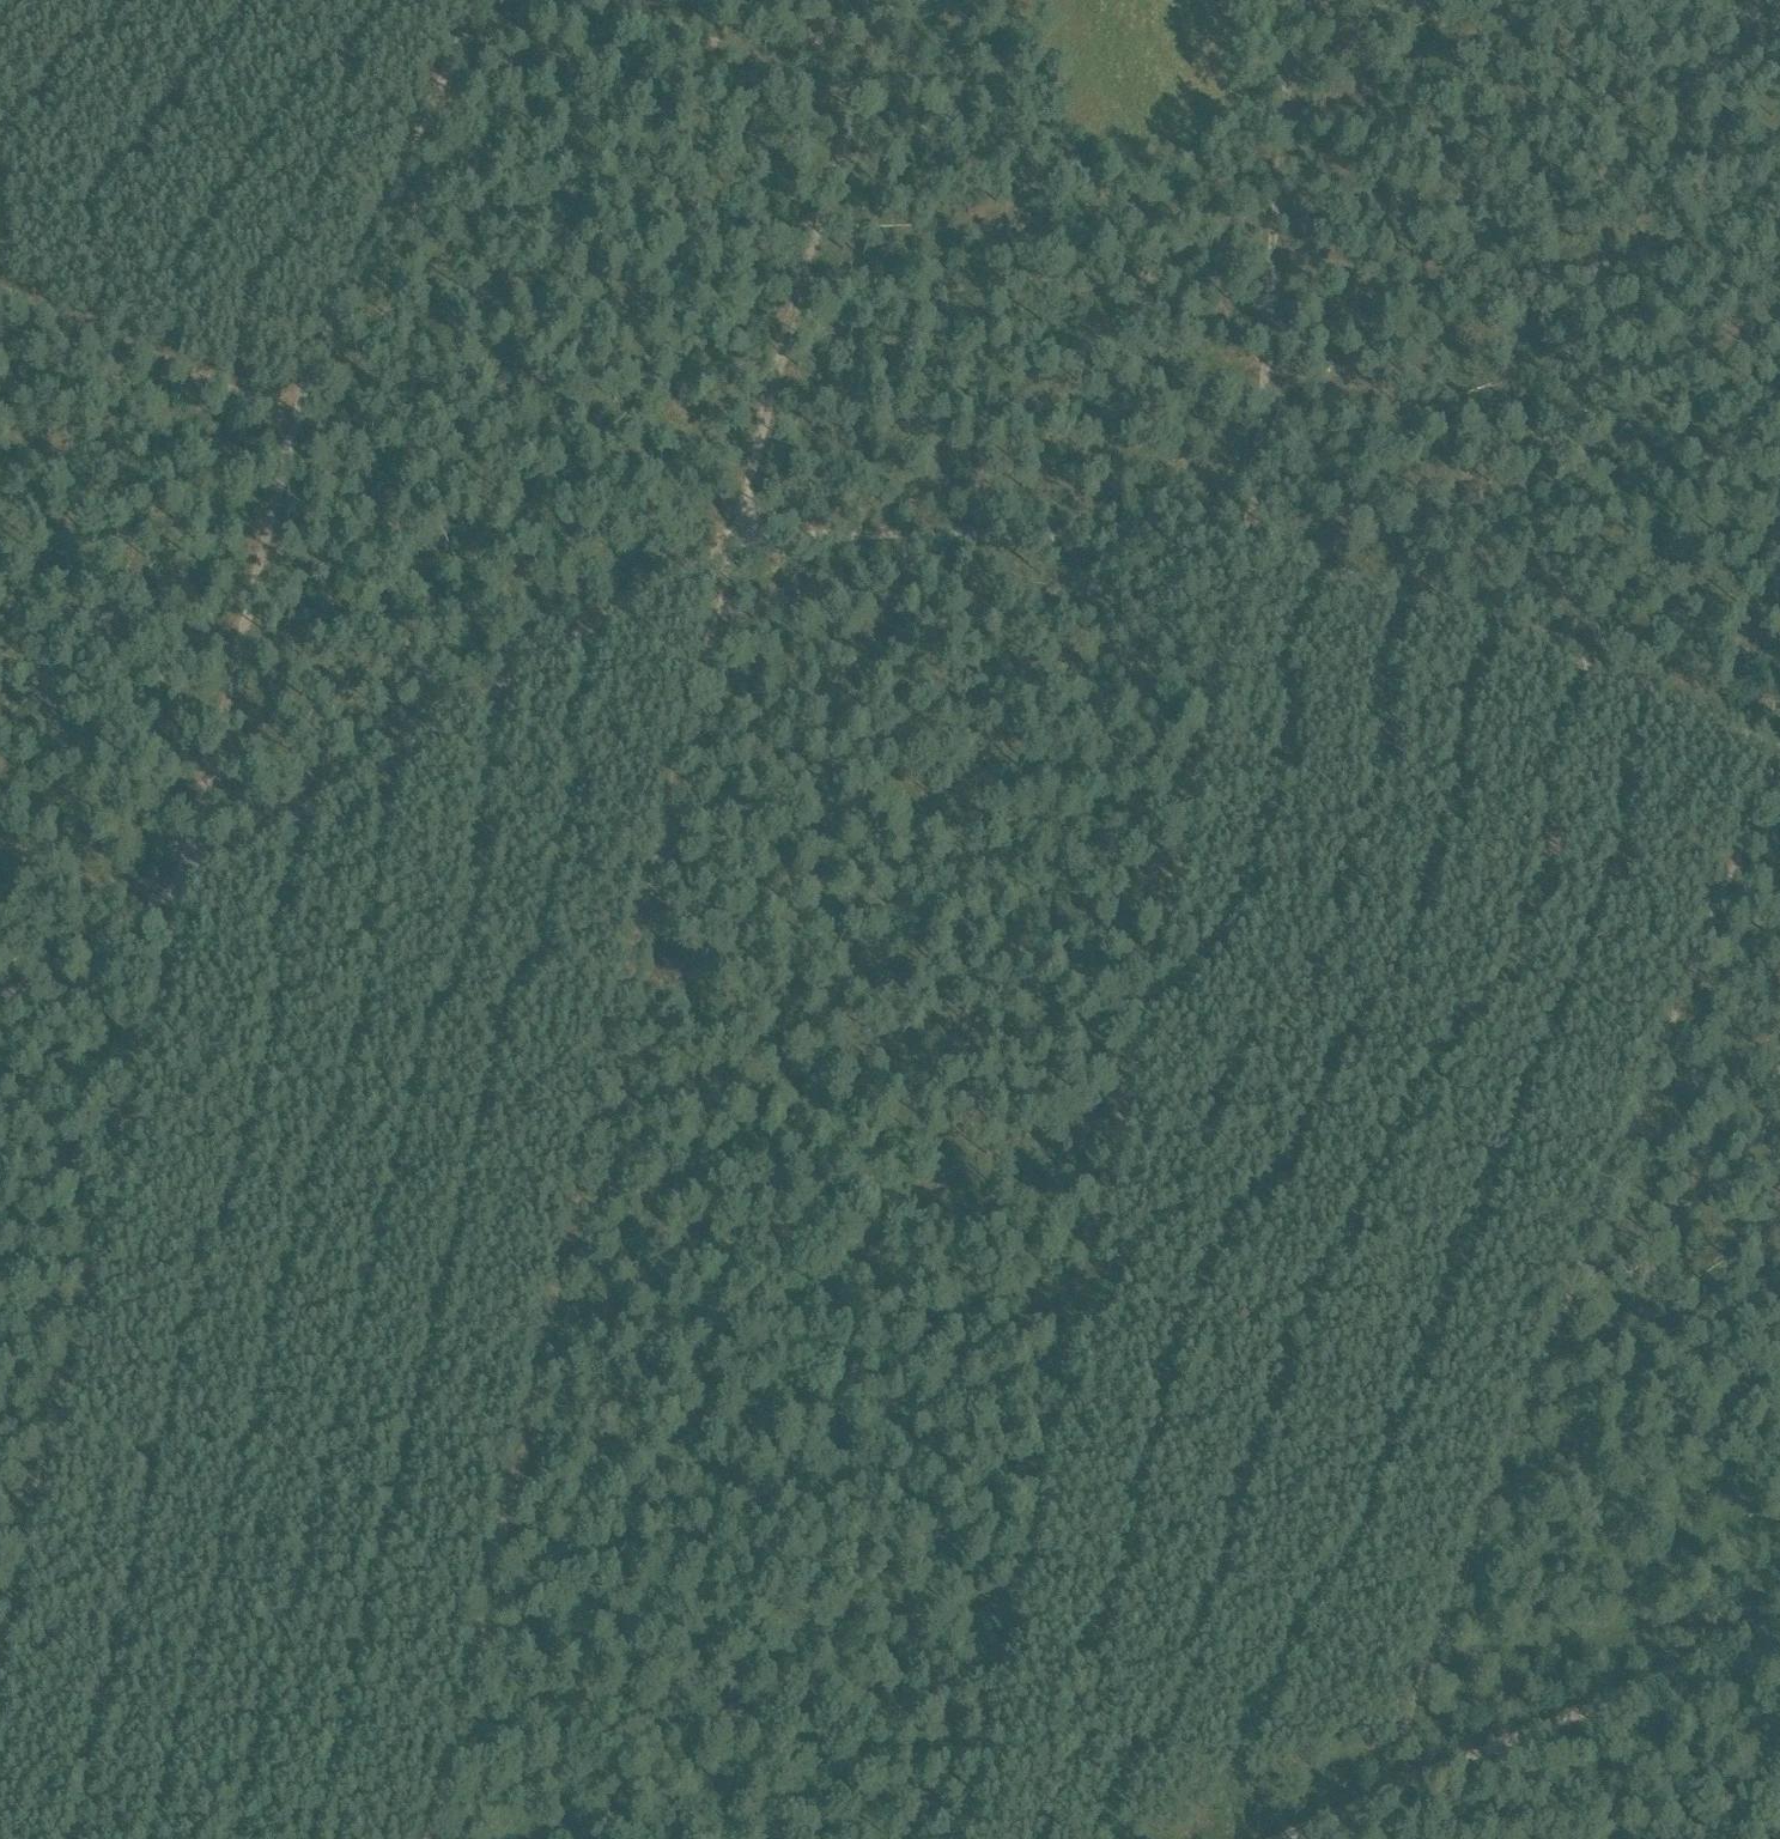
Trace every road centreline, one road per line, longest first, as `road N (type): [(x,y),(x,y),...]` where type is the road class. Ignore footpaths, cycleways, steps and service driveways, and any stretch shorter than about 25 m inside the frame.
road 1 (track): [(1287,0),(1250,541),(957,1838)]
road 2 (track): [(710,534),(418,1838)]
road 3 (track): [(1779,743),(1250,541),(1130,533),(710,534)]
road 4 (track): [(1779,743),(1411,1713),(1399,1778)]
road 5 (track): [(469,0),(282,397),(176,897)]
road 6 (track): [(176,897),(0,1646)]
road 7 (track): [(710,534),(176,897)]
road 8 (track): [(824,104),(816,164),(710,534)]
road 9 (track): [(1399,1778),(1779,1627)]
road 10 (track): [(0,278),(282,397)]
road 11 (track): [(594,0),(824,104)]
road 12 (track): [(176,897),(0,1009)]
road 13 (track): [(1251,1838),(1399,1778)]

